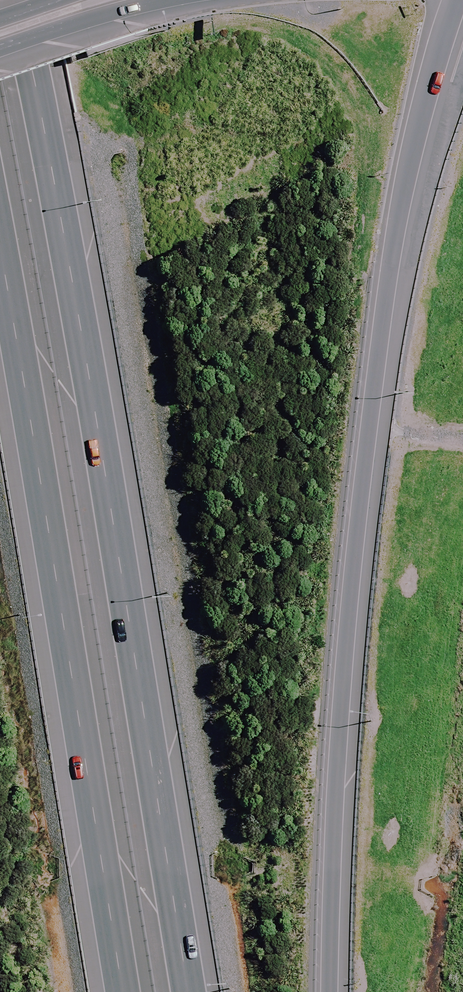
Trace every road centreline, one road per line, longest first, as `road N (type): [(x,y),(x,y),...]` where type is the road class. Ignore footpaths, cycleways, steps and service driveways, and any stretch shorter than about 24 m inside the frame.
road 1 (motorway): [(18,0),(189,991)]
road 2 (motorway): [(460,0),(408,168),(353,542),(329,849),(329,991)]
road 3 (motorway): [(132,991),(0,226)]
road 4 (primary): [(175,0),(0,46)]

